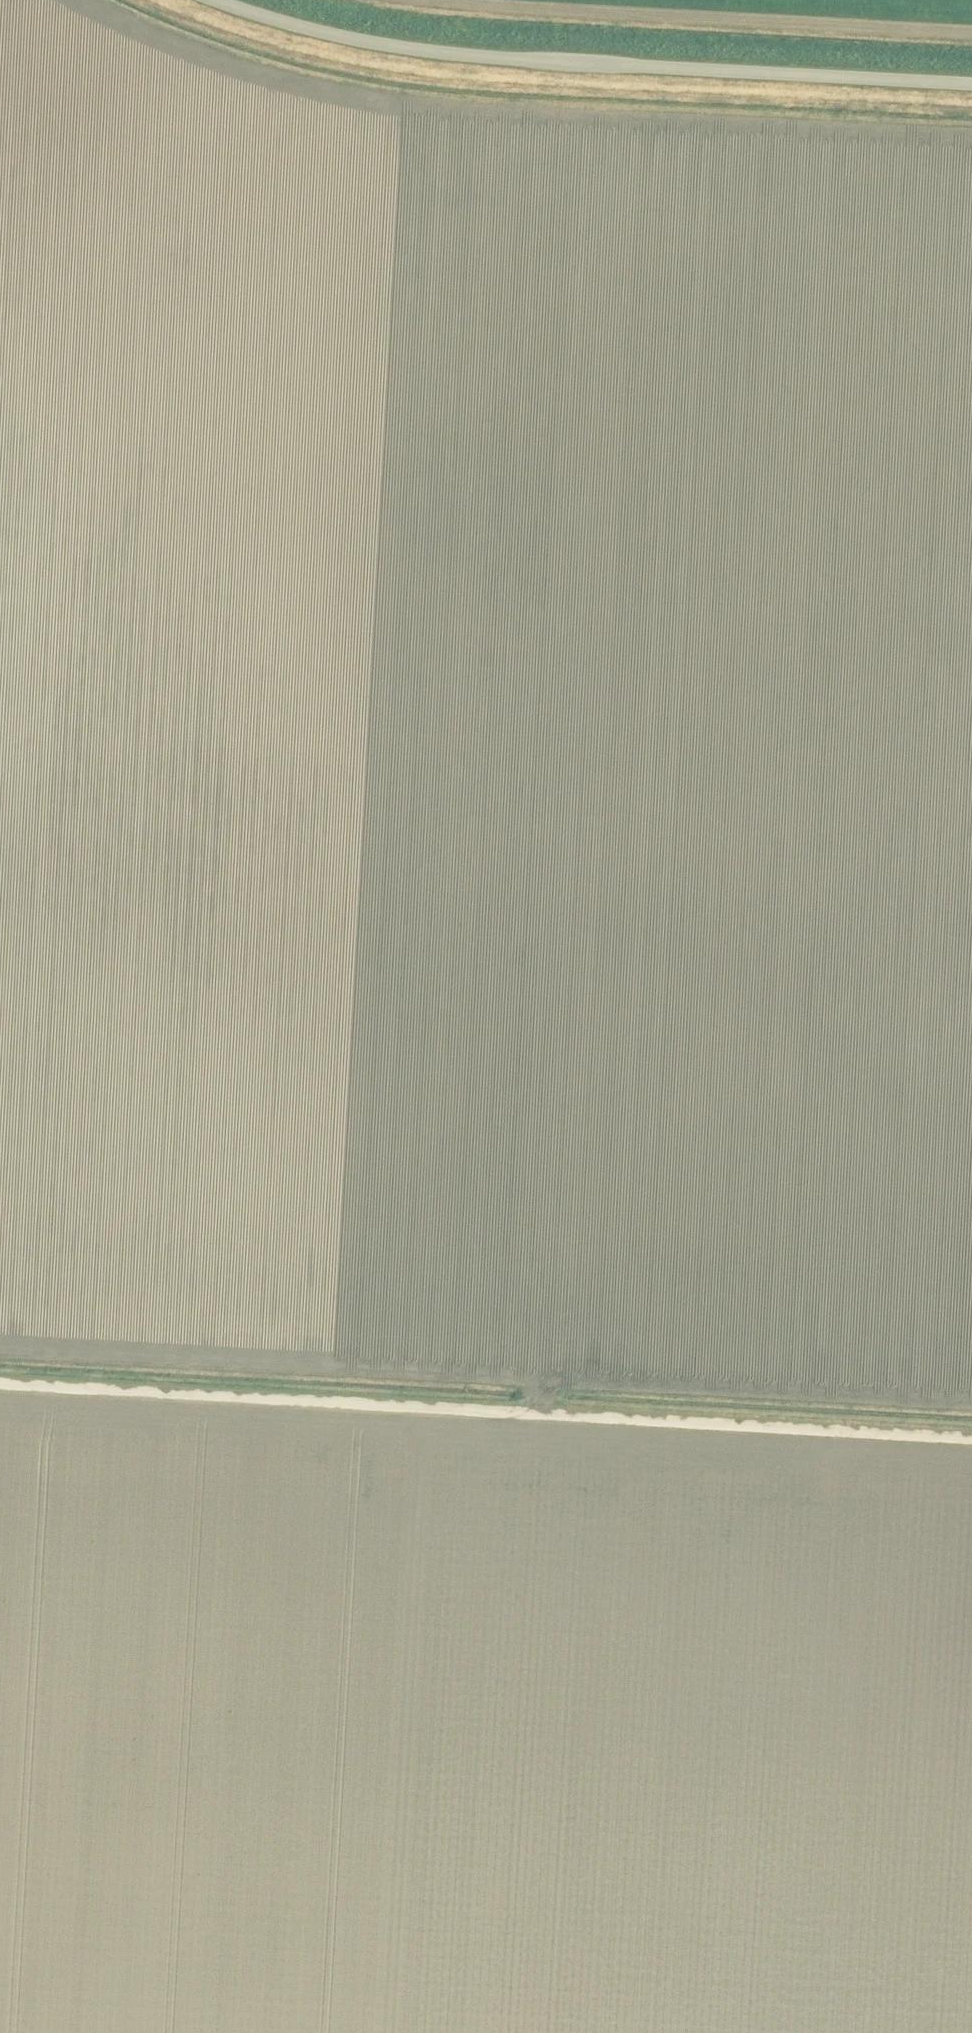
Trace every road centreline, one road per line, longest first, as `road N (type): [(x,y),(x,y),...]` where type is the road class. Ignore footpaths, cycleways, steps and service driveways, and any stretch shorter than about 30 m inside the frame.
road 1 (unclassified): [(971,81),(392,52),(209,0)]

